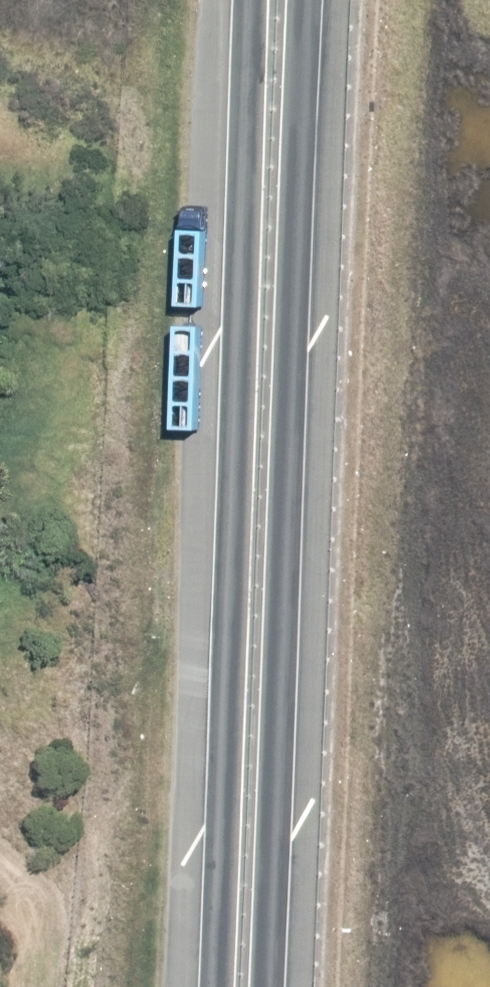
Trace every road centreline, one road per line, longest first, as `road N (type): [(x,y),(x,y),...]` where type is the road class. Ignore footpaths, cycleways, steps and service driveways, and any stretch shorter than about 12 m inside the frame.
road 1 (trunk): [(312,0),(265,986)]
road 2 (trunk): [(199,986),(242,0)]

